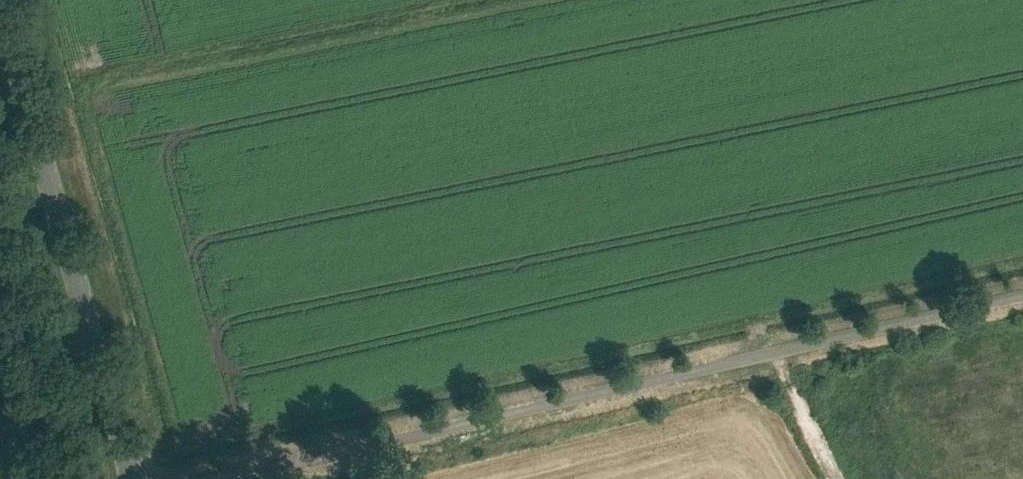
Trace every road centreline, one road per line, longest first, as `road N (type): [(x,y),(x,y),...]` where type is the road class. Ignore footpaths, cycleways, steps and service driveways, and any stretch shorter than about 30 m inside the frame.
road 1 (unclassified): [(204,478),(1022,293)]
road 2 (tertiary): [(129,478),(0,9)]
road 3 (track): [(768,350),(841,478)]

